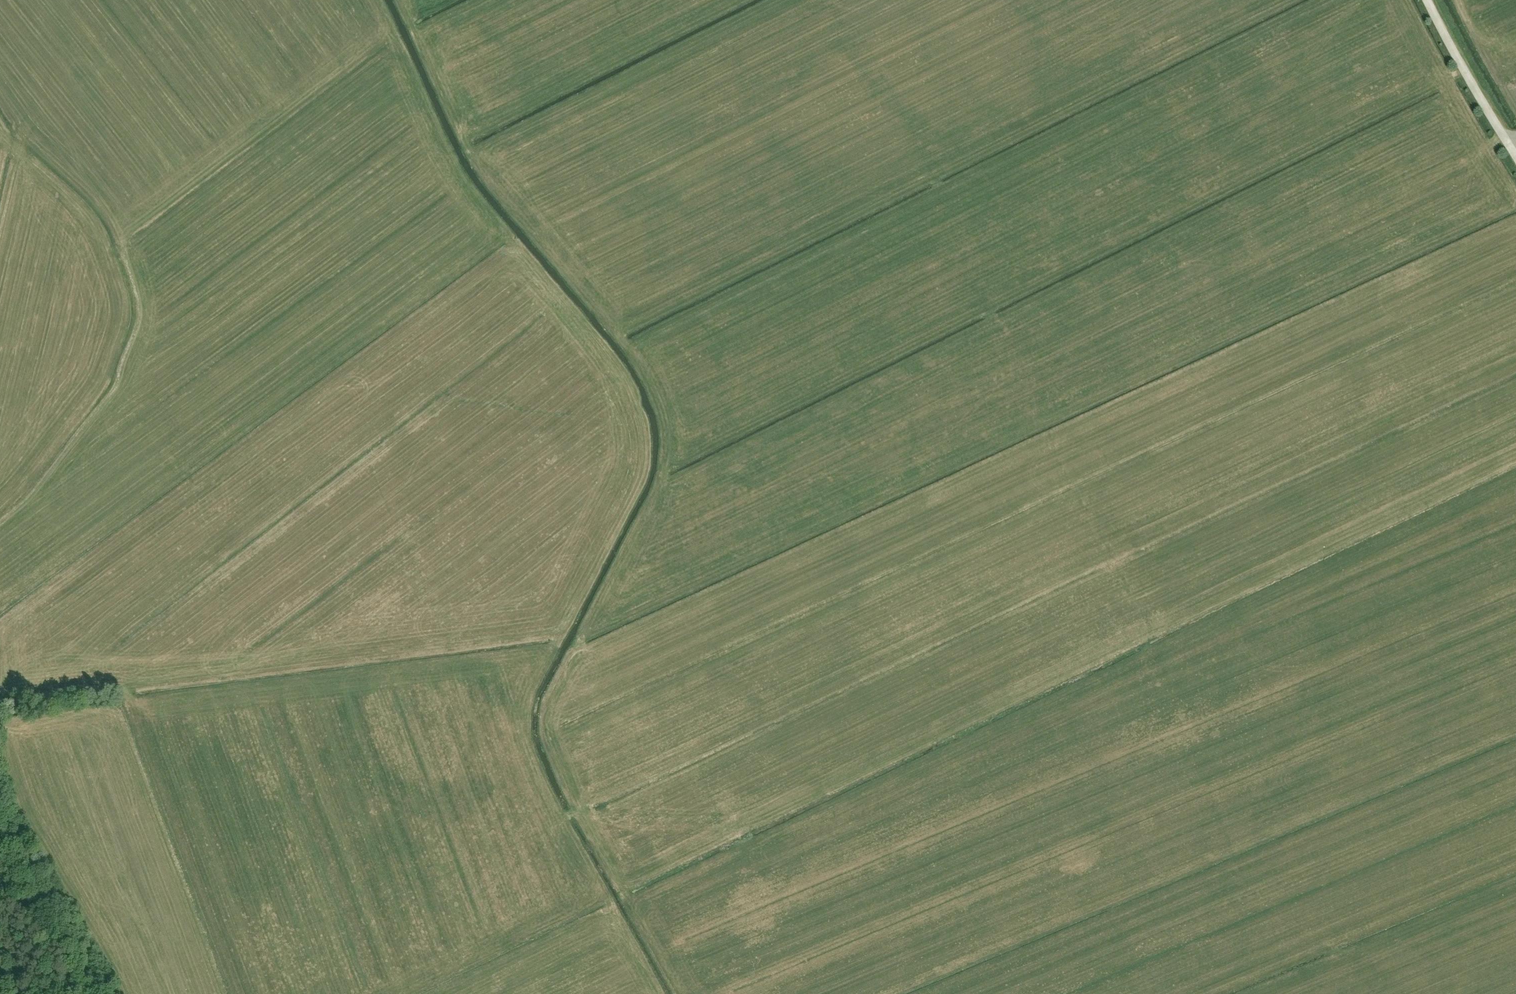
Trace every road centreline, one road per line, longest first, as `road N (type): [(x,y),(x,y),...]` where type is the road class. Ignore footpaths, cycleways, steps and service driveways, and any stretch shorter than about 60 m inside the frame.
road 1 (unclassified): [(1515,158),(1428,0)]

